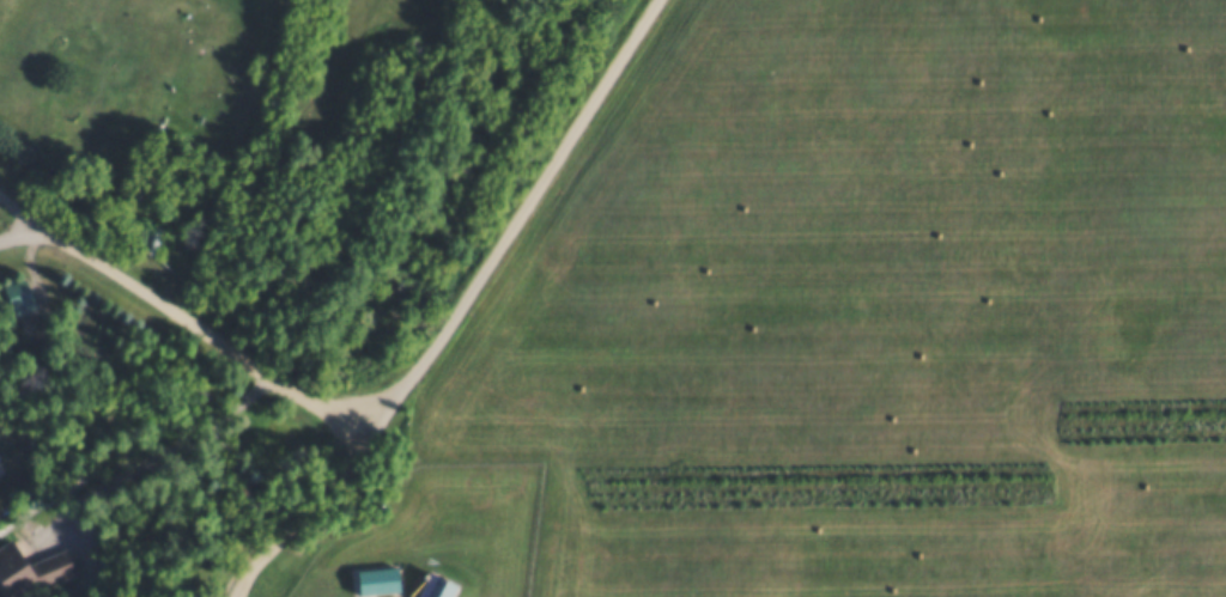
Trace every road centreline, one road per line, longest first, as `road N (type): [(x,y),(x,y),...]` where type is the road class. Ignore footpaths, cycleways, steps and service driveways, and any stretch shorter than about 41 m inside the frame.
road 1 (residential): [(371,433),(499,252),(660,0)]
road 2 (residential): [(0,197),(43,234),(242,363),(371,433)]
road 3 (residential): [(371,433),(245,577),(238,596)]

